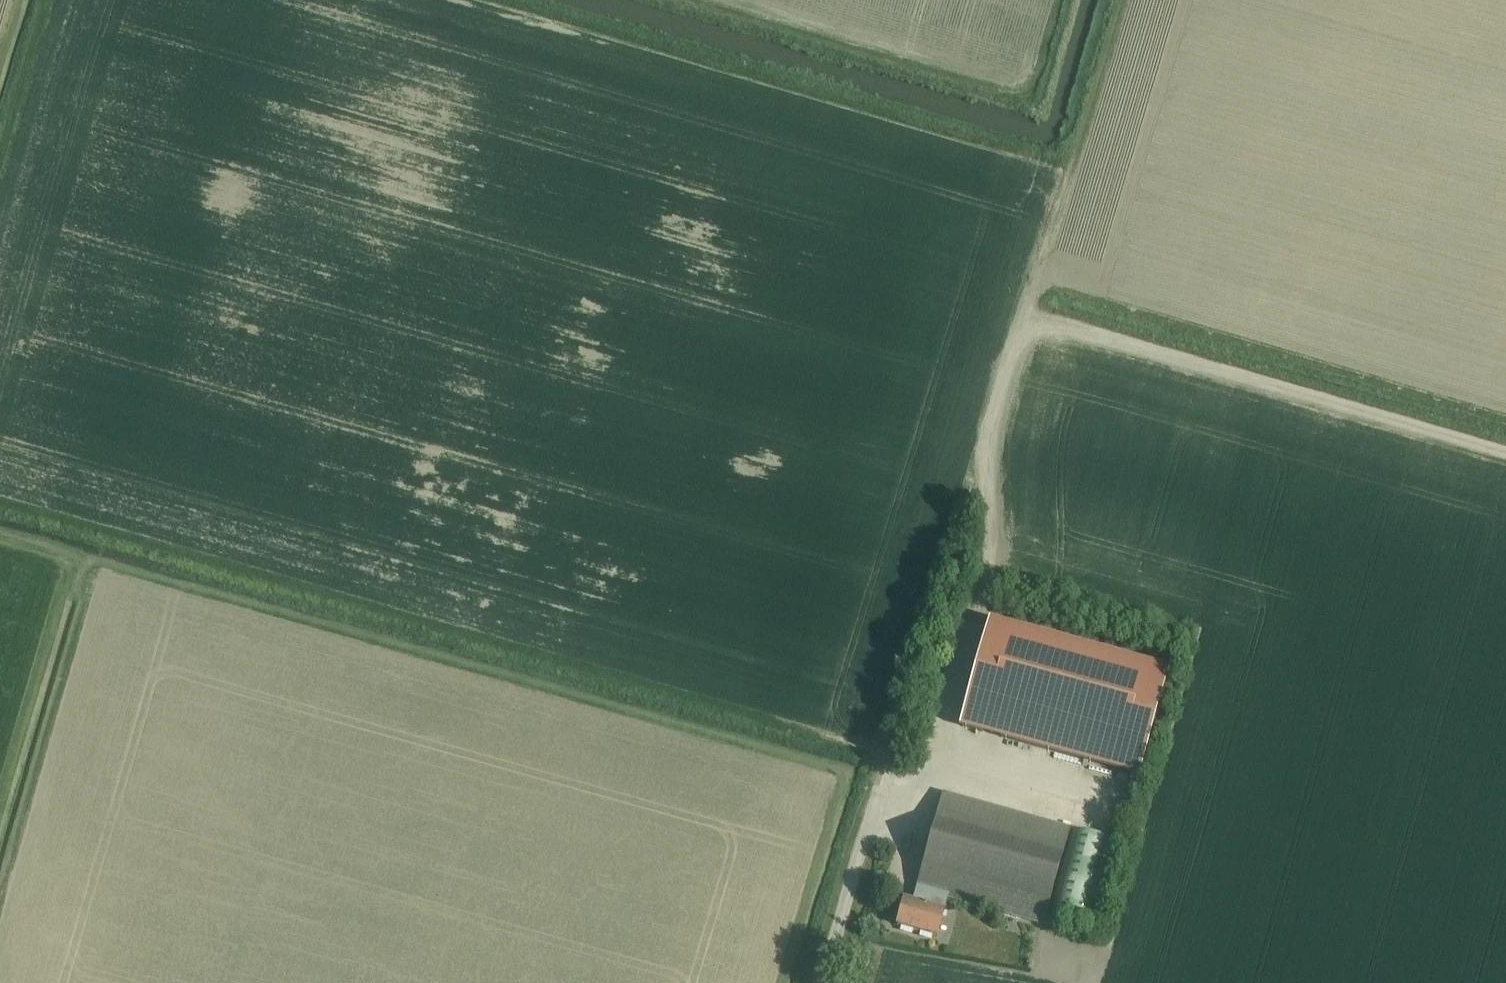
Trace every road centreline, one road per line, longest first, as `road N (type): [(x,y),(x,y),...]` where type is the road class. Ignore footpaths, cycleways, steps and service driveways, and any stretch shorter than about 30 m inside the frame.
road 1 (track): [(1505,451),(1025,310)]
road 2 (unclassified): [(825,982),(881,793)]

